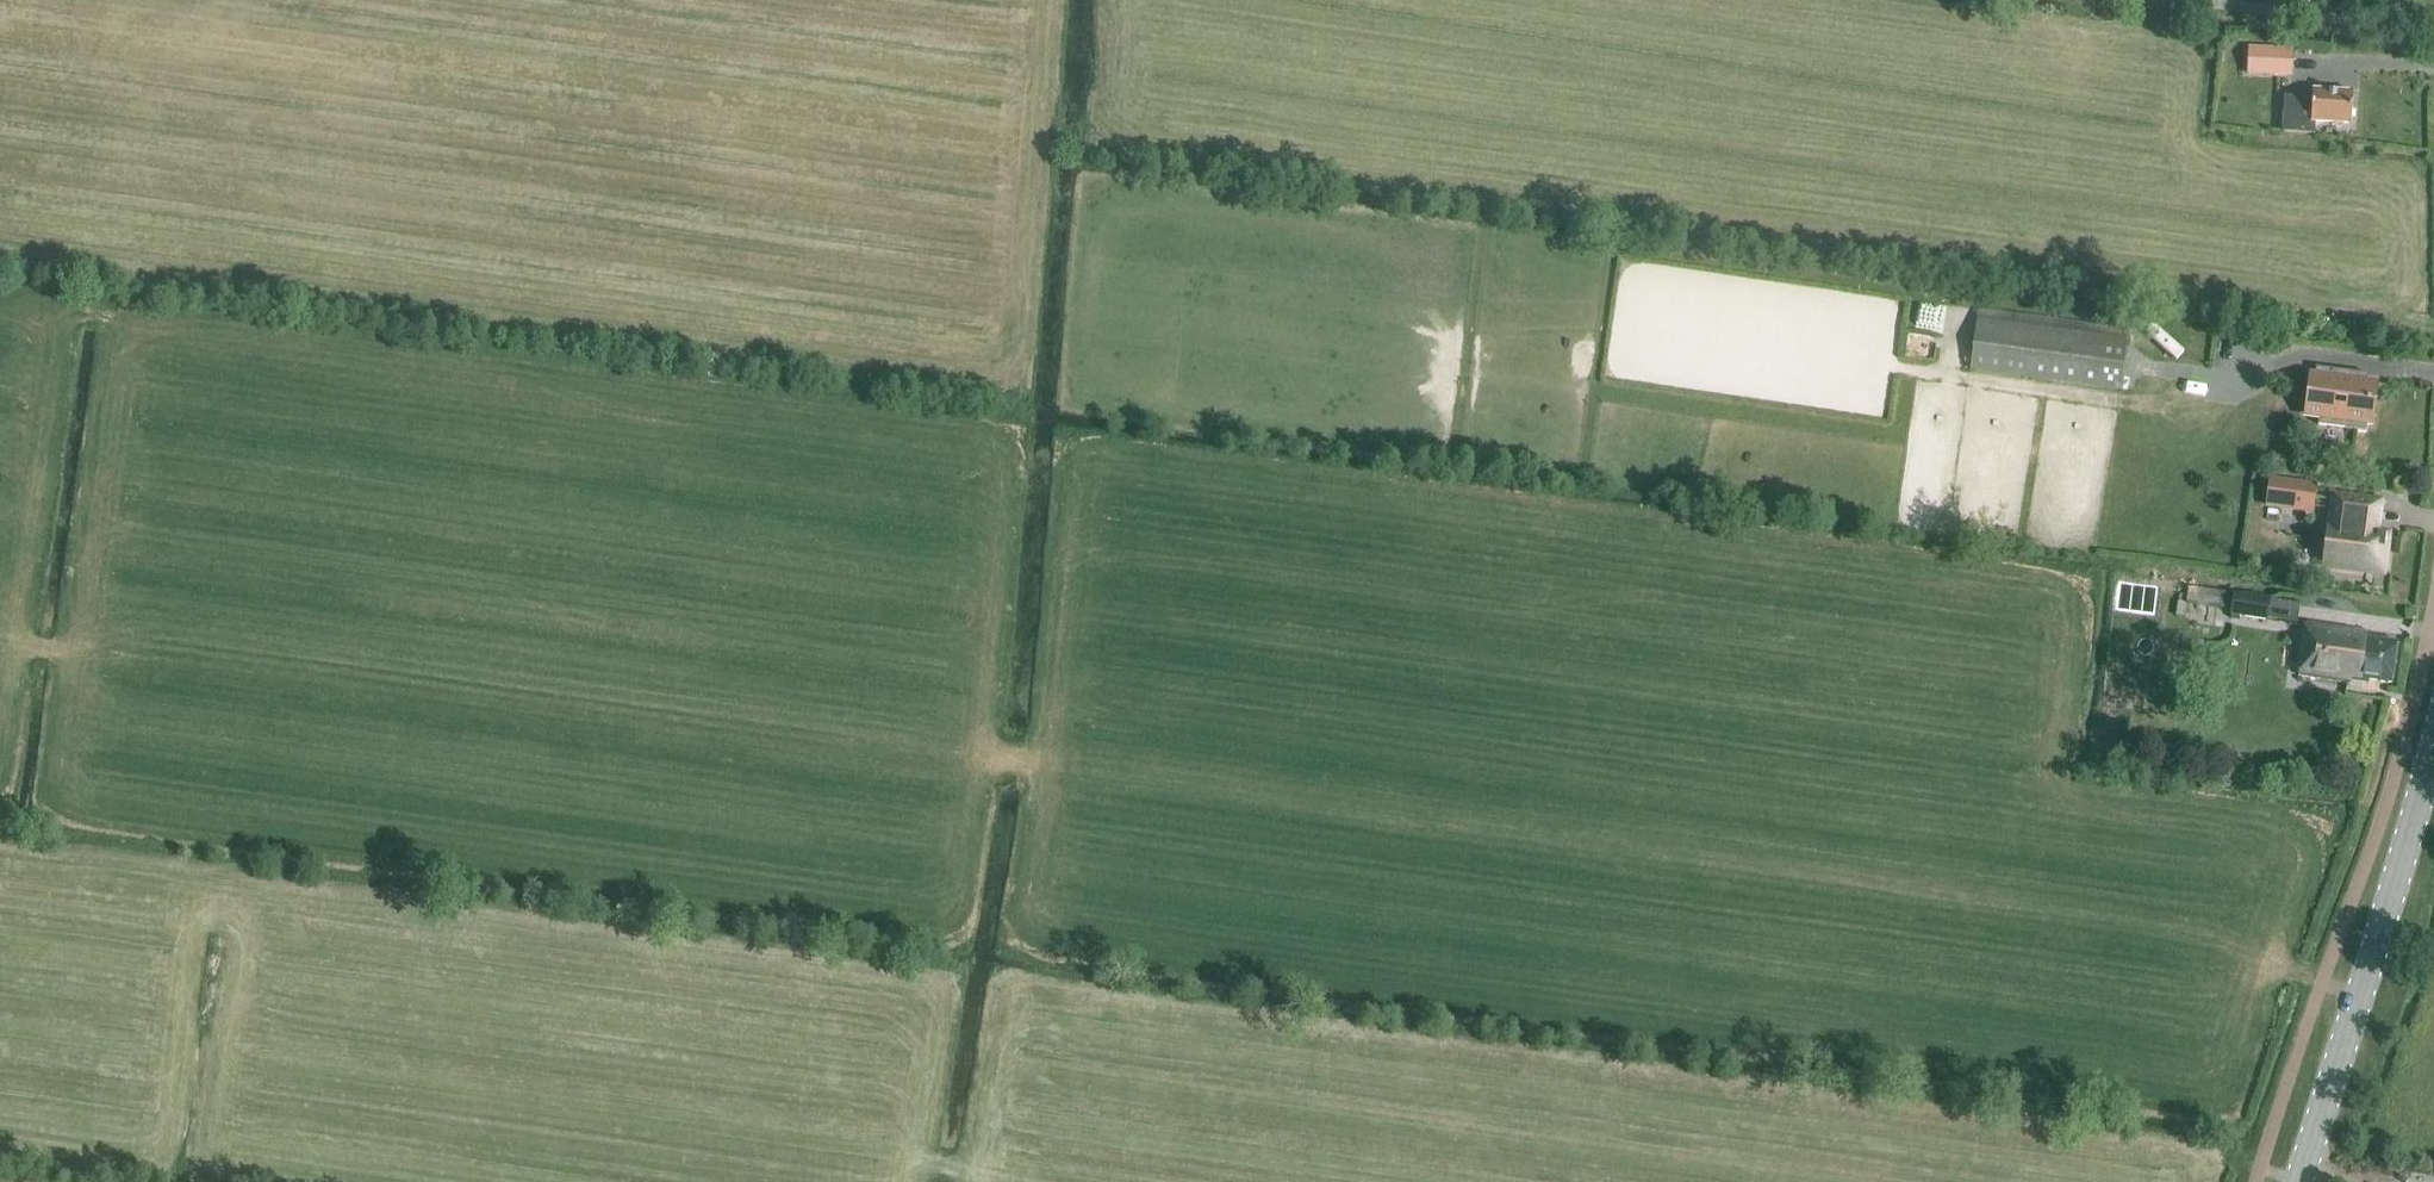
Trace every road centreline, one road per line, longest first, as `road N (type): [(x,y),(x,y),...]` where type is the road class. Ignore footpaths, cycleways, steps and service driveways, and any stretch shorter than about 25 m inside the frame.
road 1 (tertiary): [(2305,1181),(2433,770)]

